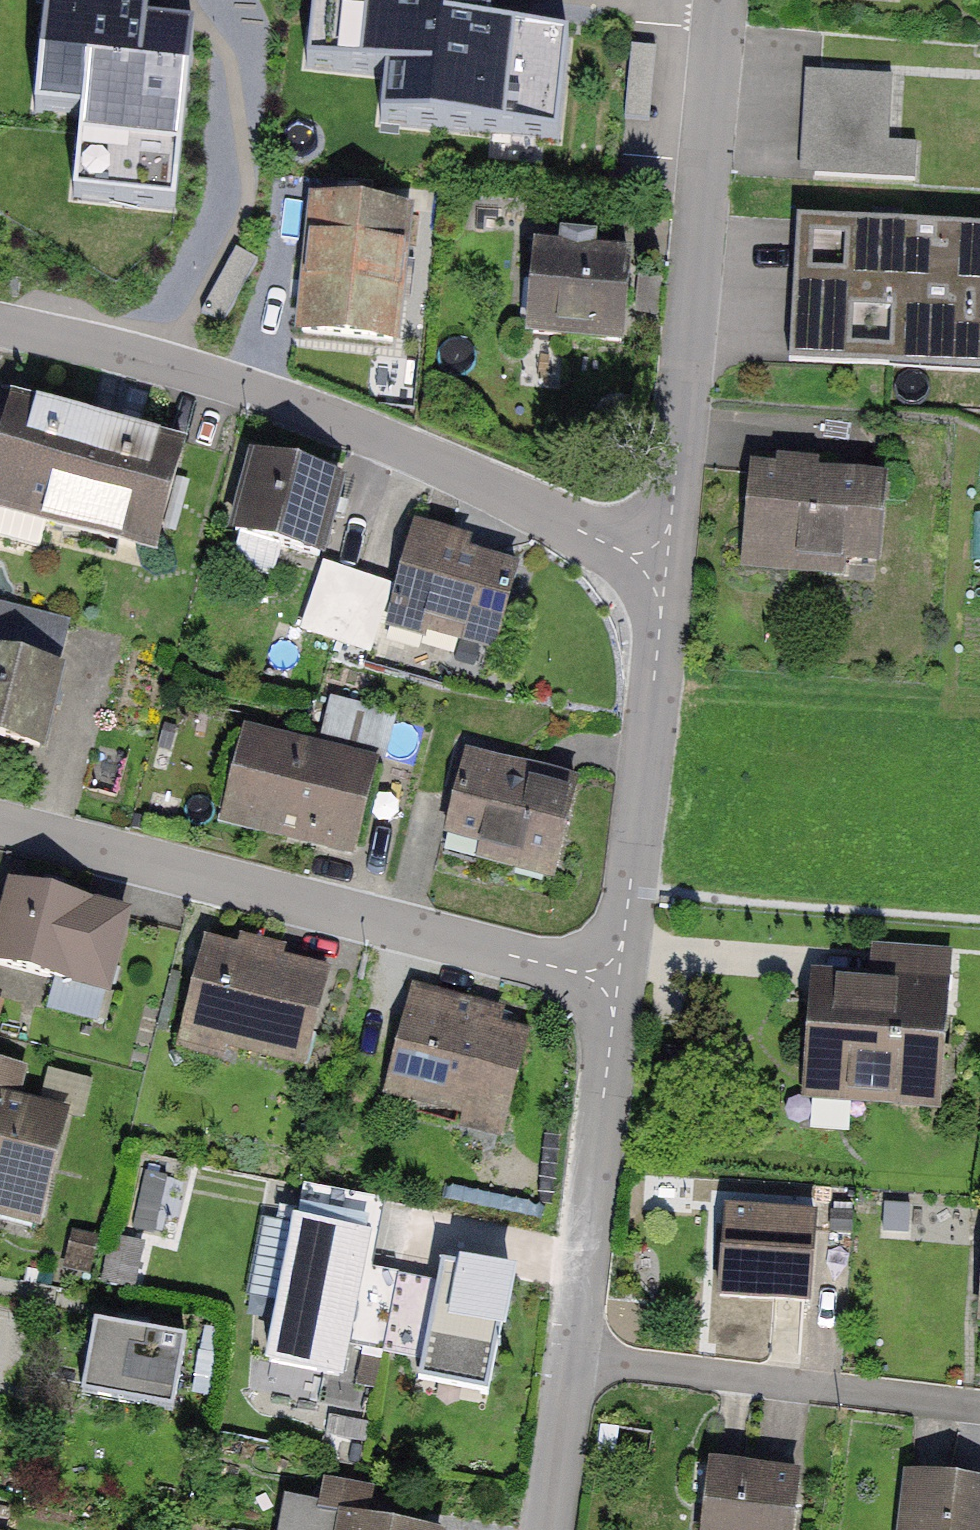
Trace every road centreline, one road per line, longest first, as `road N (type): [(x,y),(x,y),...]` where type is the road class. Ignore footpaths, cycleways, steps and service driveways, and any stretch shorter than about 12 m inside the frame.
road 1 (residential): [(0,323),(319,410),(672,579)]
road 2 (residential): [(616,975),(569,970),(0,823)]
road 3 (residential): [(728,0),(672,579)]
road 4 (residential): [(979,1406),(573,1357)]
road 5 (residential): [(672,579),(616,975)]
road 6 (residential): [(616,975),(573,1357)]
road 7 (residential): [(573,1357),(550,1529)]

